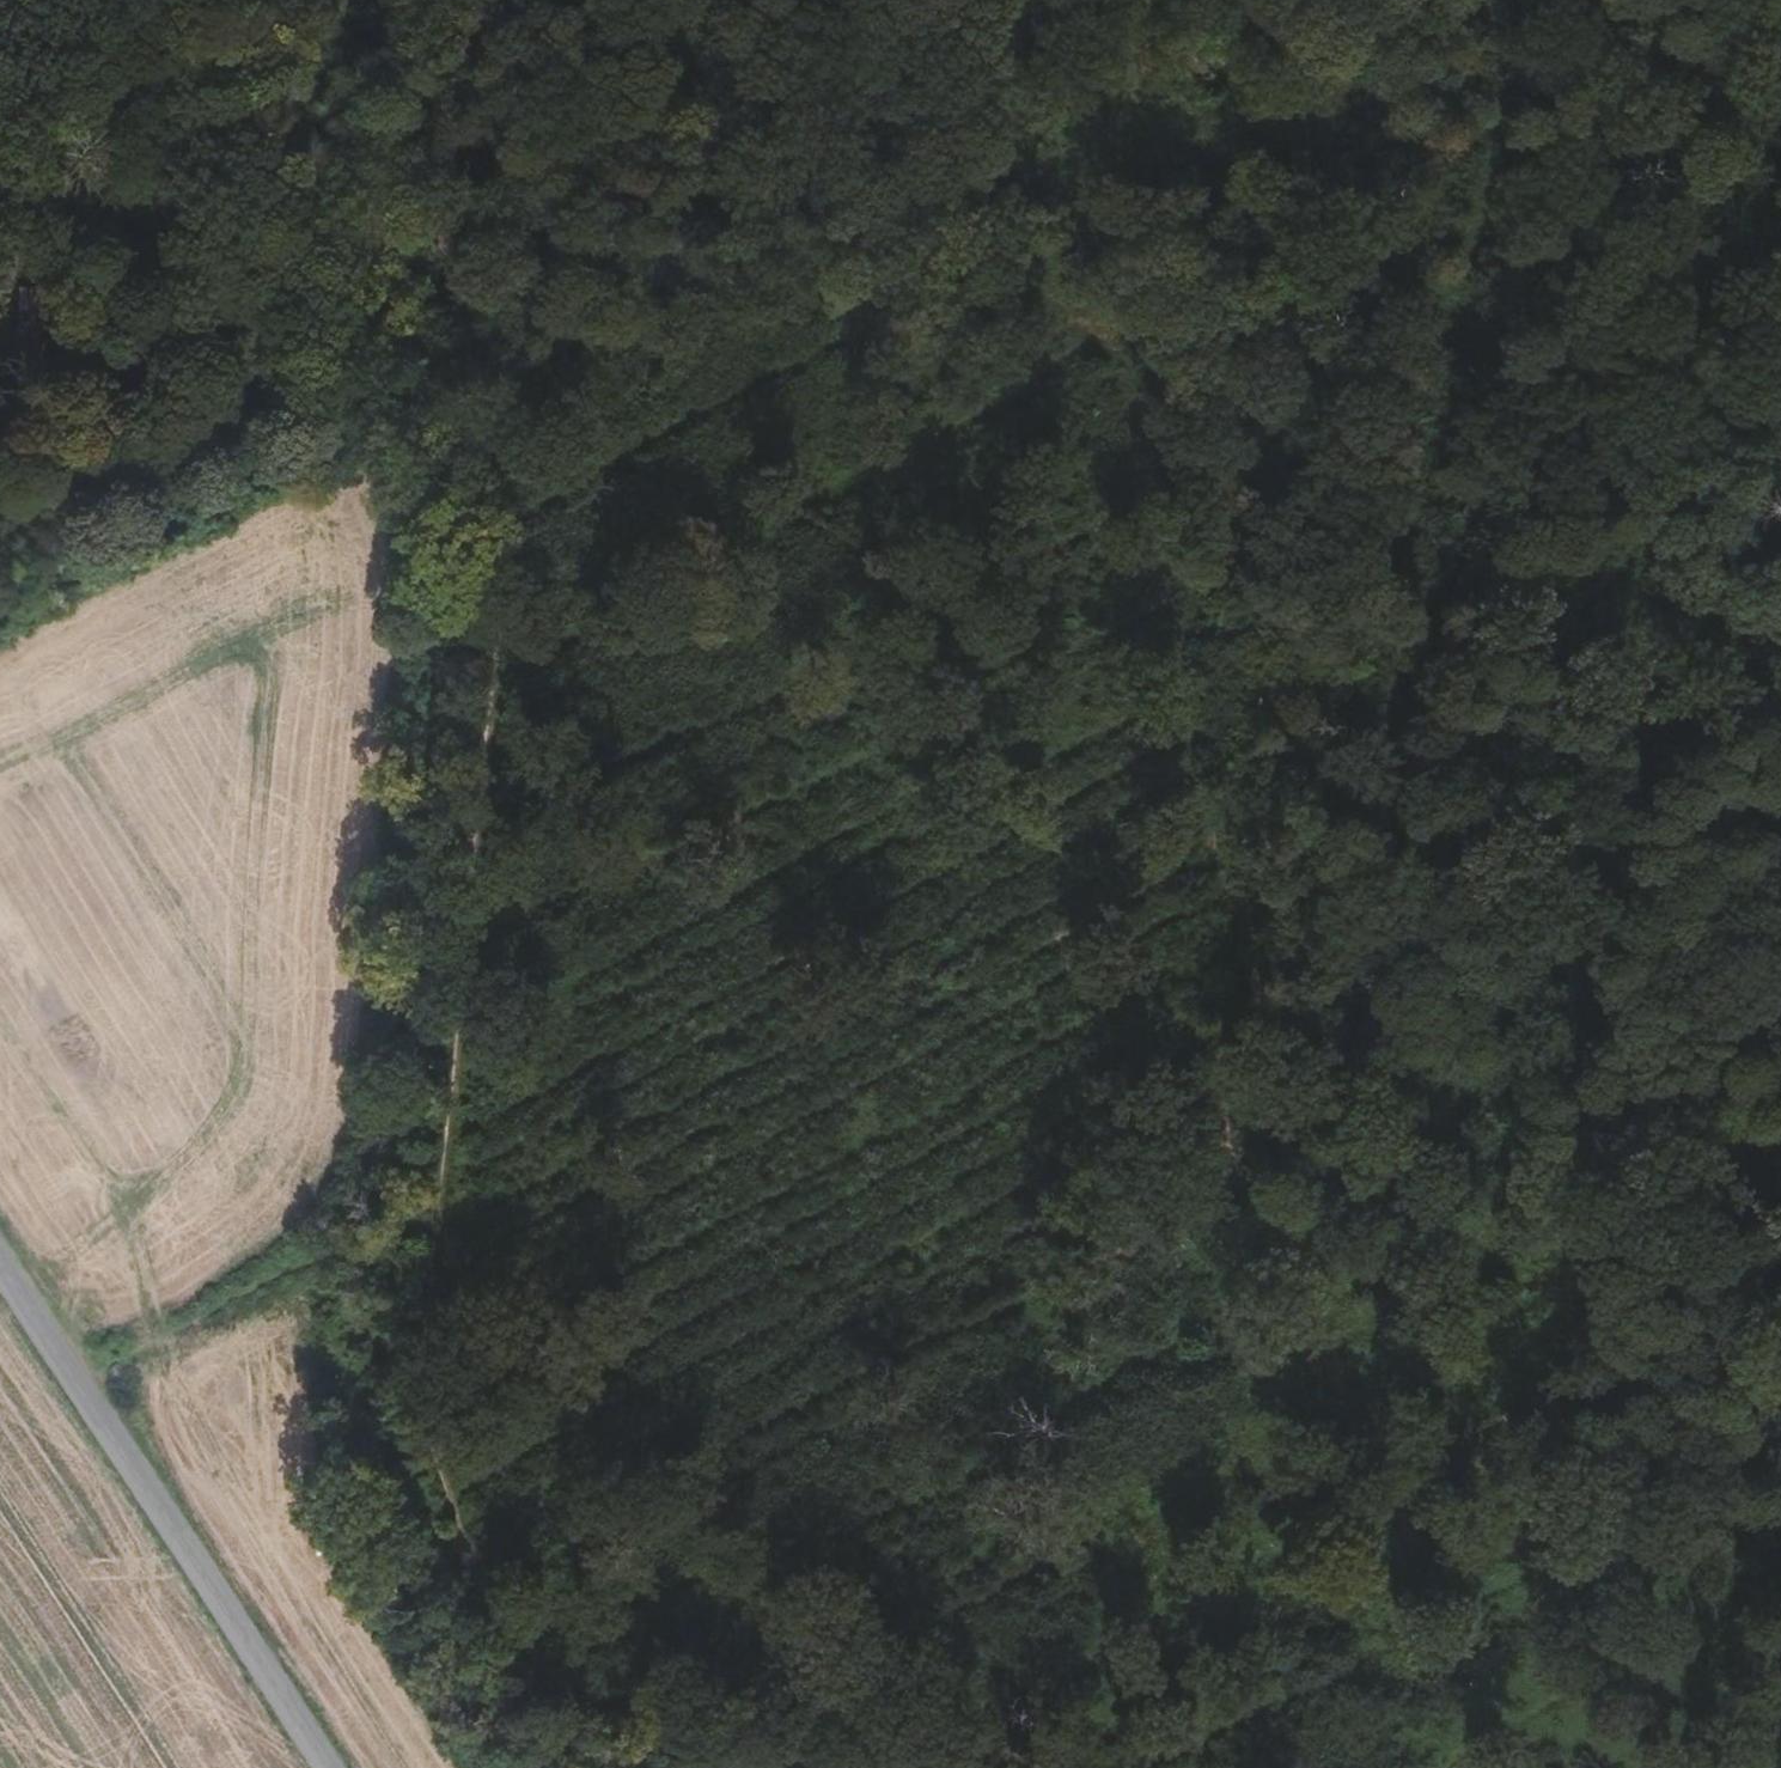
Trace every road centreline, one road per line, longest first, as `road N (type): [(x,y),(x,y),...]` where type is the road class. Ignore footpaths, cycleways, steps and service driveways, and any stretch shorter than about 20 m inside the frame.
road 1 (track): [(397,0),(496,489),(509,594),(426,1359),(439,1463),(457,1545),(492,1609),(531,1654),(584,1696),(737,1767)]
road 2 (unclassified): [(0,1209),(345,1767)]

